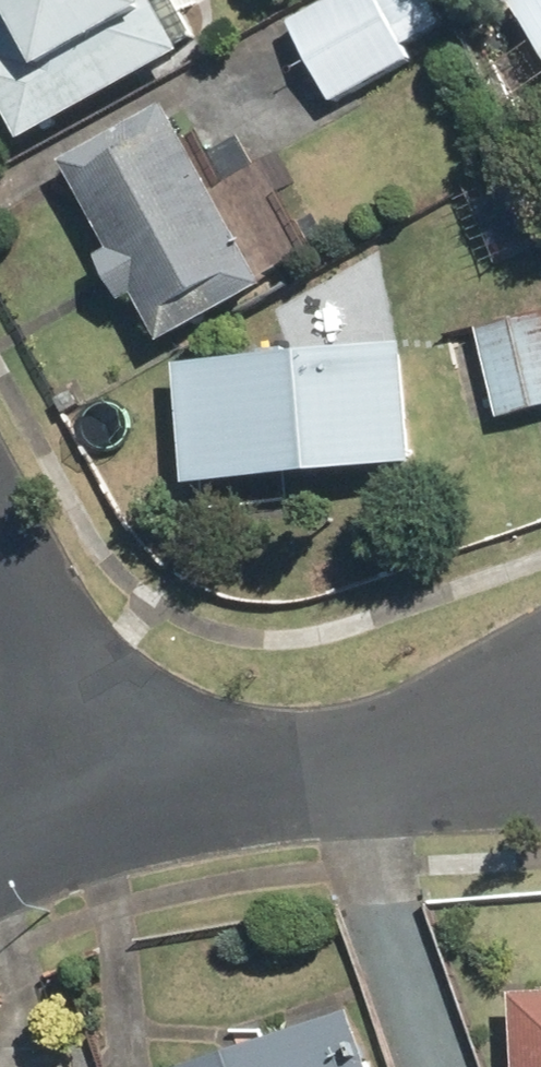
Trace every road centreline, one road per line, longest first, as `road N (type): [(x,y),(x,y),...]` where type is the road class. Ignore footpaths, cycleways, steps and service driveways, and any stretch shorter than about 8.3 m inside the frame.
road 1 (residential): [(540,725),(354,771),(141,771)]
road 2 (residential): [(141,771),(0,519)]
road 3 (residential): [(141,771),(0,844)]

